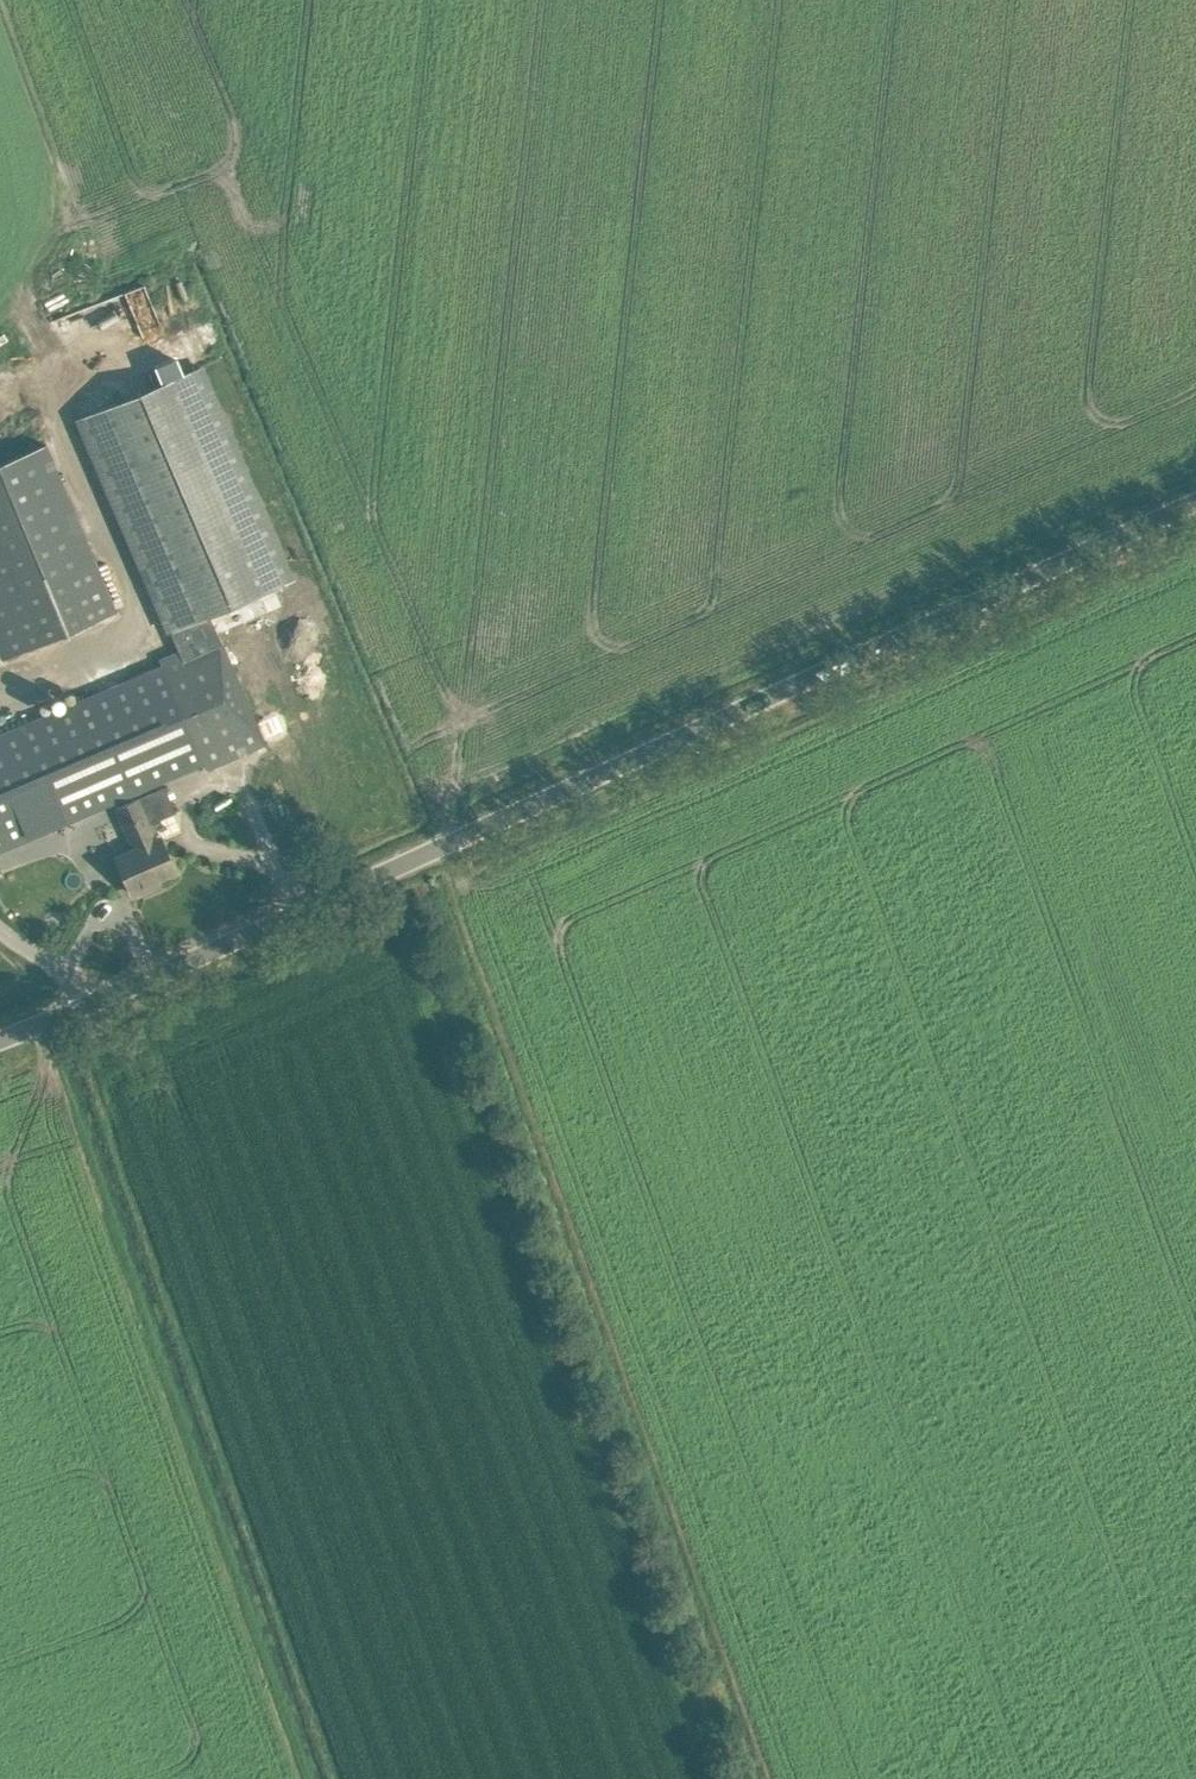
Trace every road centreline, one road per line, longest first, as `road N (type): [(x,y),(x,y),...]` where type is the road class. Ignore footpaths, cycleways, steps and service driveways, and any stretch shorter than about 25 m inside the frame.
road 1 (unclassified): [(0,1037),(1195,494)]

